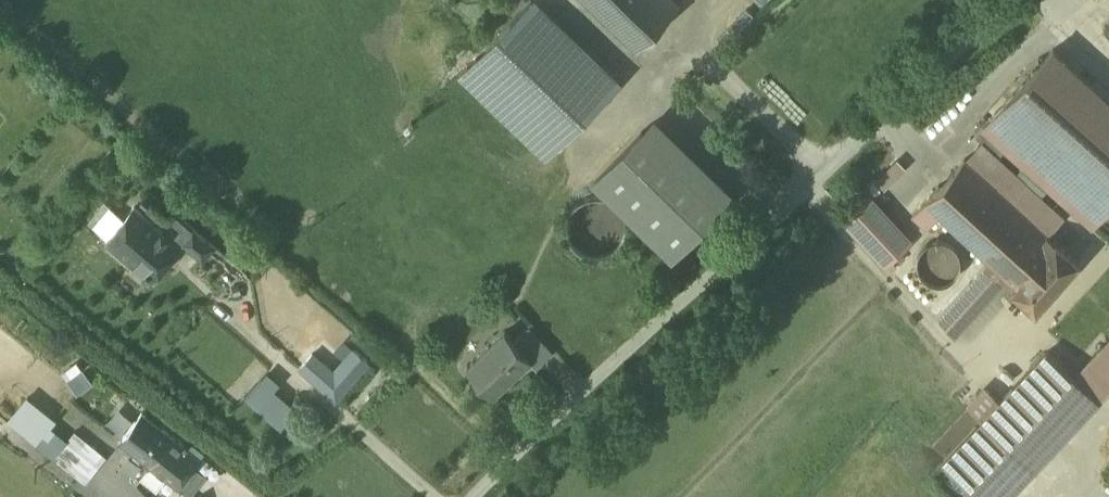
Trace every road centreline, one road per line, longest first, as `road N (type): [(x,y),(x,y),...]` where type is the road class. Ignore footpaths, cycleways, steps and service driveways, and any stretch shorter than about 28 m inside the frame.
road 1 (residential): [(474,496),(621,352),(1015,0)]

